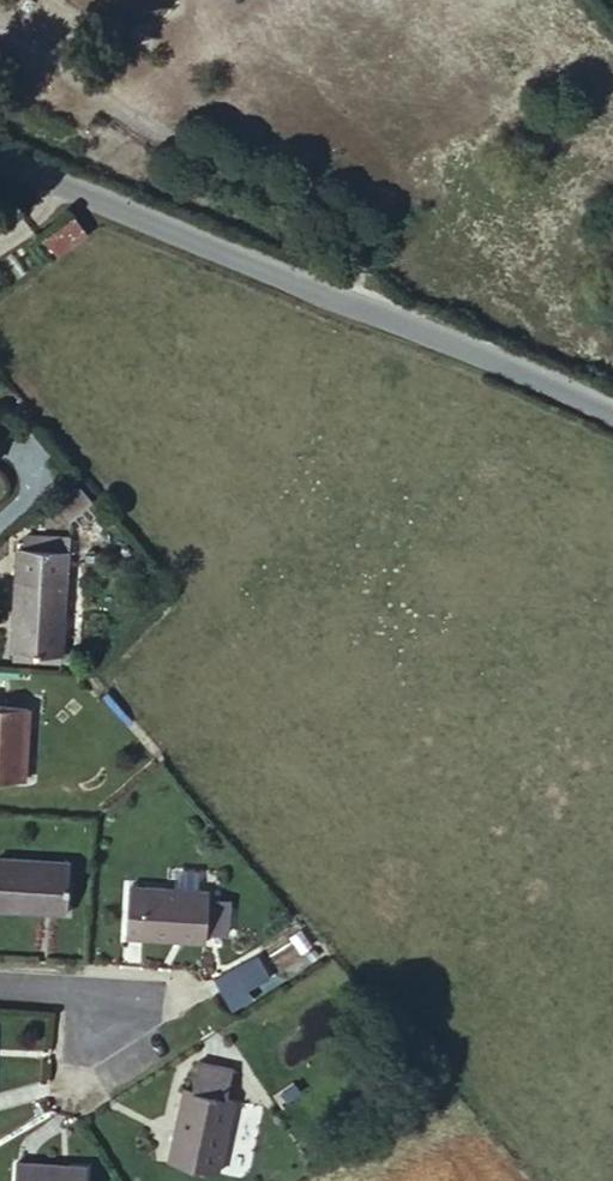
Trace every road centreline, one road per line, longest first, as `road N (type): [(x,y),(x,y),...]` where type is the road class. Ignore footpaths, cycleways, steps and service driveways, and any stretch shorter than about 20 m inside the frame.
road 1 (tertiary): [(0,161),(612,411)]
road 2 (residential): [(108,1023),(90,993),(0,982)]

